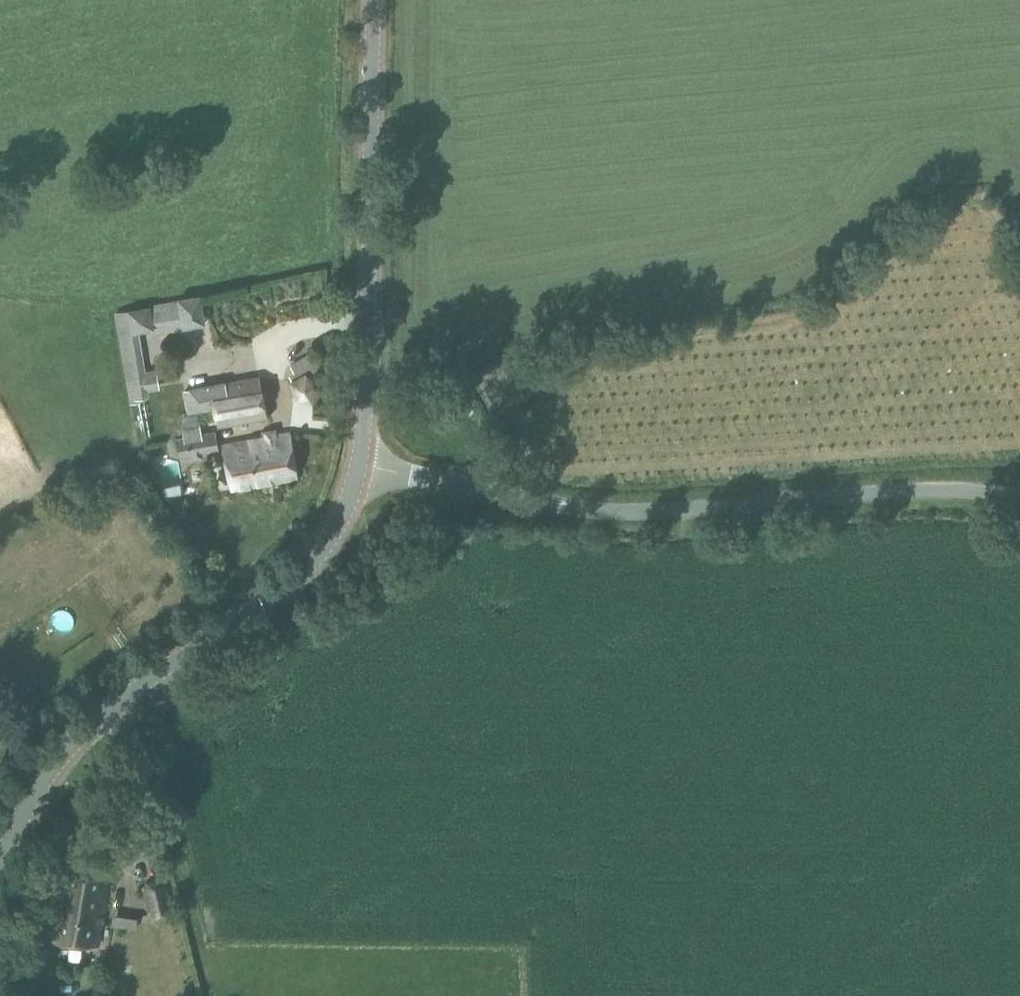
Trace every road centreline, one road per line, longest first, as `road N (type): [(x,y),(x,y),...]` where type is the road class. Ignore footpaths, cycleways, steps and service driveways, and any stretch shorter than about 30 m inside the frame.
road 1 (unclassified): [(1019,496),(951,488),(601,509),(365,452)]
road 2 (secondary): [(0,888),(33,801),(63,752),(340,524),(365,452)]
road 3 (secondary): [(365,452),(375,331),(376,0)]

